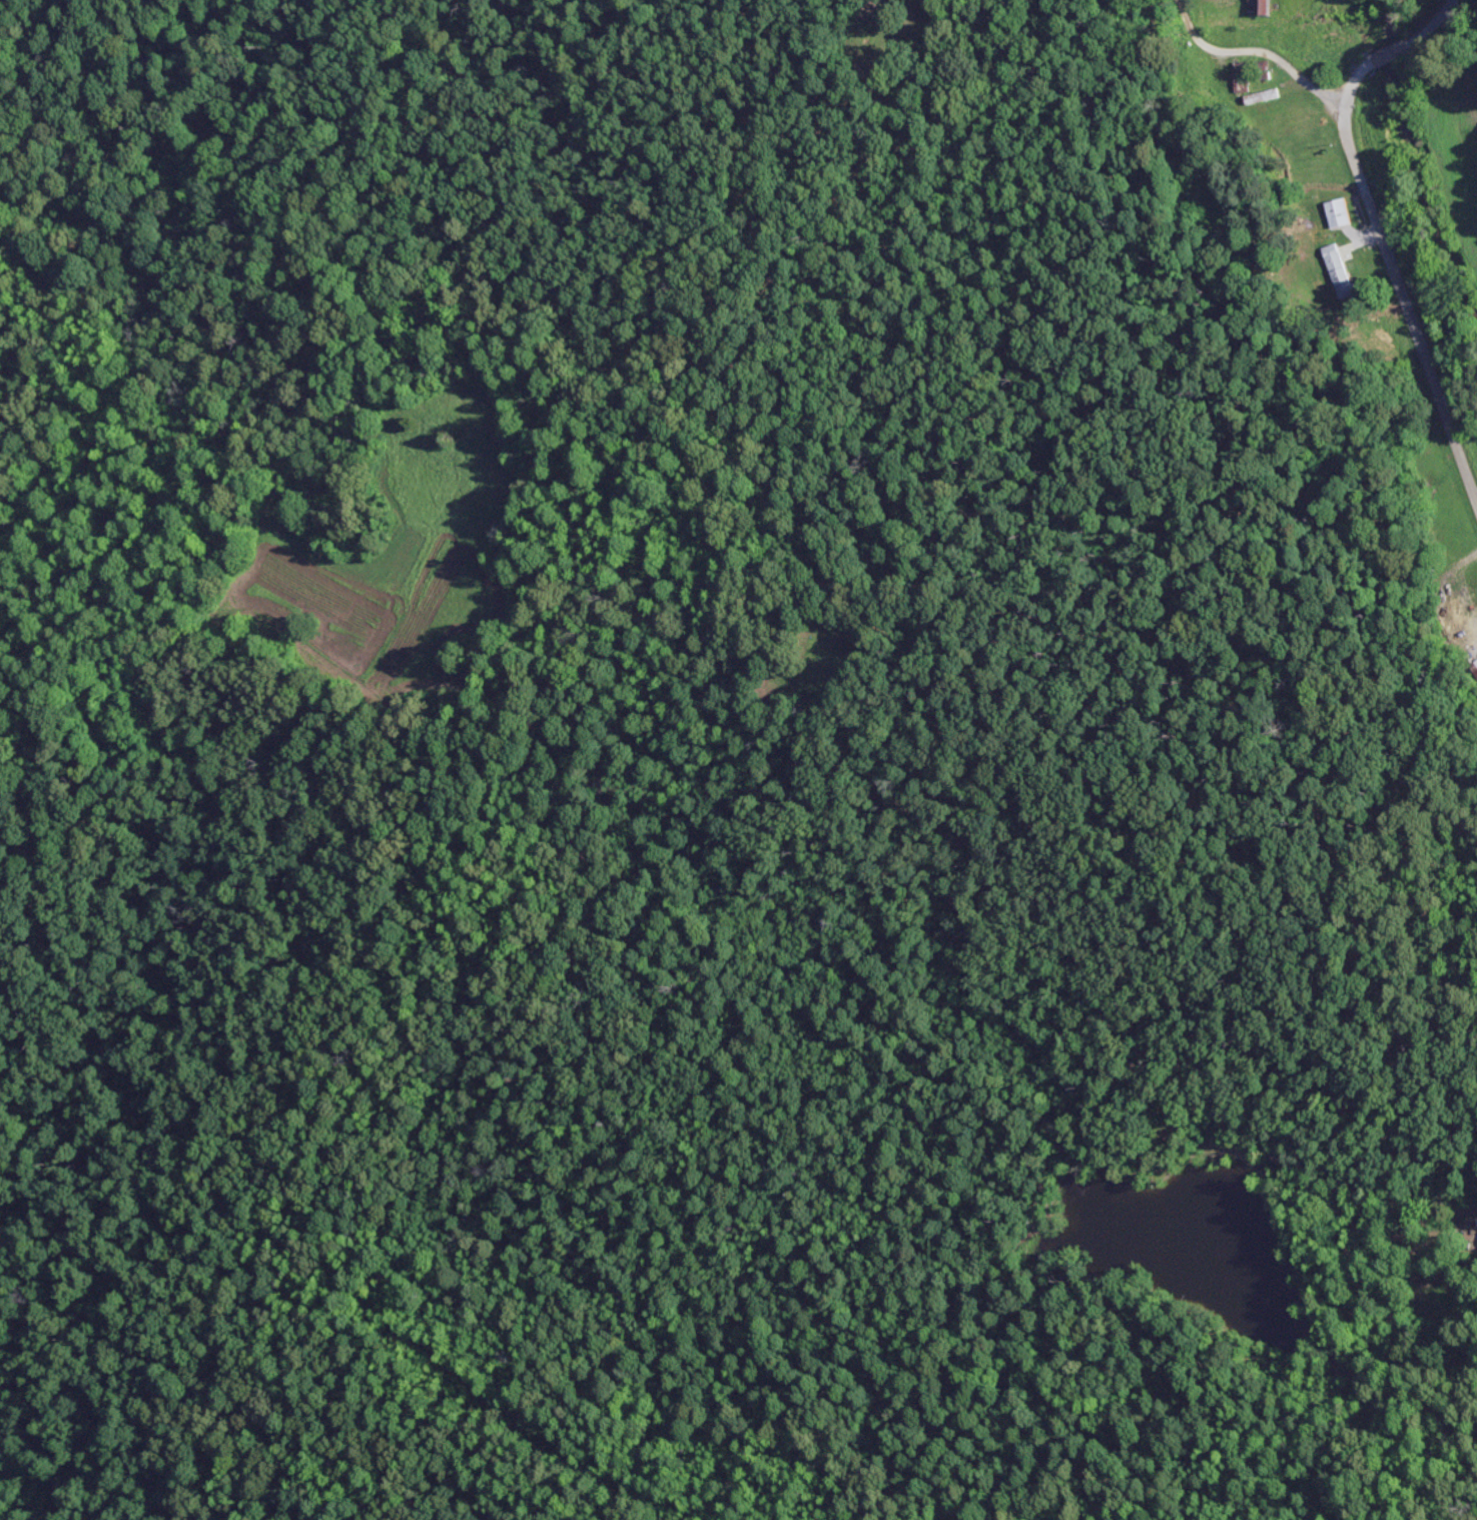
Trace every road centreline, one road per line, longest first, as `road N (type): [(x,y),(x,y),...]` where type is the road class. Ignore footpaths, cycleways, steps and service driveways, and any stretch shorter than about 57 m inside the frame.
road 1 (residential): [(1476,499),(1352,145),(1350,97),(1374,63)]

